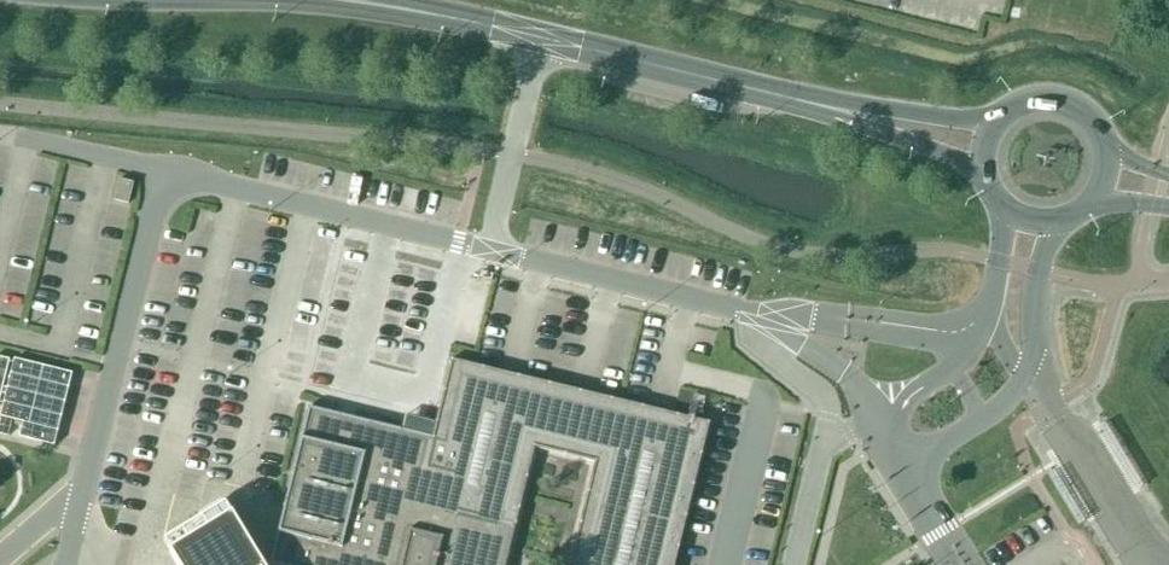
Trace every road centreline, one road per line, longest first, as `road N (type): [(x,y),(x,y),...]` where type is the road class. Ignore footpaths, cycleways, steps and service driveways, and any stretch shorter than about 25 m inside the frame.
road 1 (secondary): [(830,107),(357,2)]
road 2 (secondary): [(110,0),(357,2)]
road 3 (secondary): [(1005,114),(979,120),(830,107)]
road 4 (secondary): [(830,107),(968,164),(986,181)]
road 5 (secondary): [(1103,146),(1092,123),(1066,104),(1035,101),(1005,114)]
road 6 (secondary): [(986,181),(1004,207),(1028,220),(1055,221),(1086,205)]

